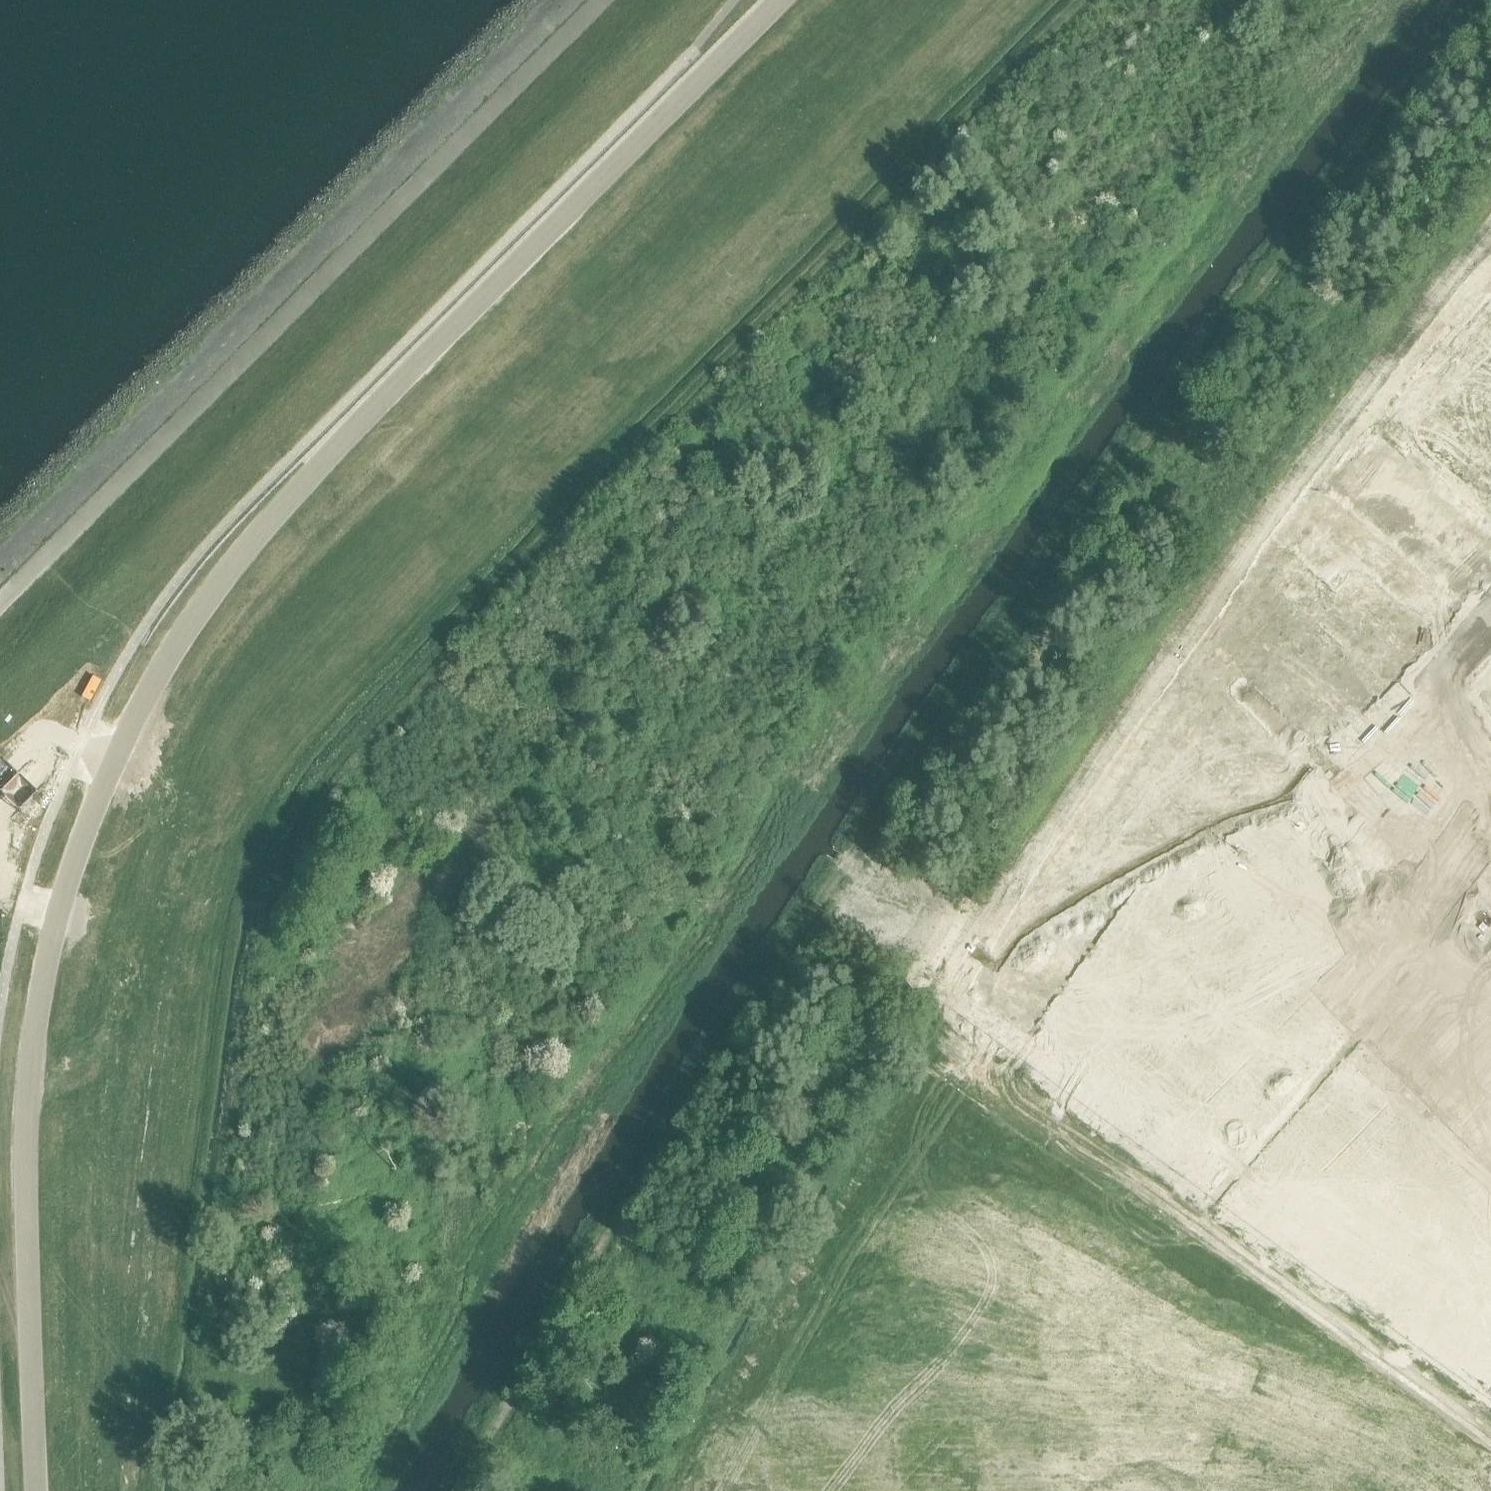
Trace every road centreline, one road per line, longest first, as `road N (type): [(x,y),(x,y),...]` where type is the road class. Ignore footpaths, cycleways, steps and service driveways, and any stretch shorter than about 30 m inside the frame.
road 1 (tertiary): [(33,1490),(28,1088),(44,948),(74,850),(159,670),(211,589),(776,0)]
road 2 (track): [(123,750),(65,729),(30,734),(0,763)]

